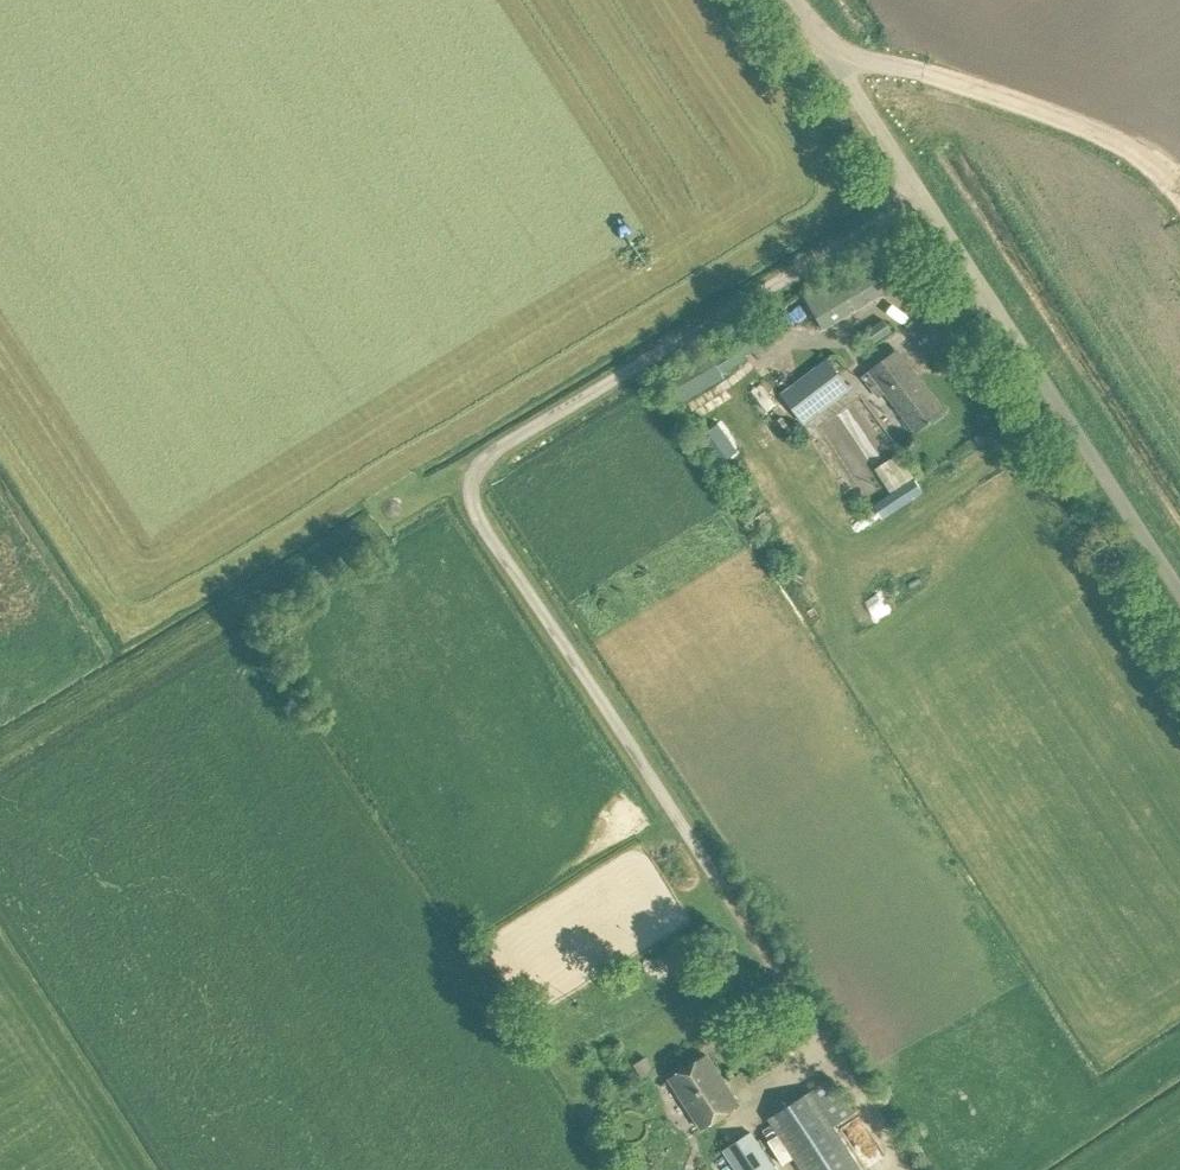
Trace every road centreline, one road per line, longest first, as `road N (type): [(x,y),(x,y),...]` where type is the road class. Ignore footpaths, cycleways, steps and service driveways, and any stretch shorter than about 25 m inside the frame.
road 1 (track): [(914,192),(493,451),(471,493),(480,523),(907,1169)]
road 2 (unclassified): [(1179,593),(792,0)]
road 3 (track): [(0,746),(460,469),(482,463)]

